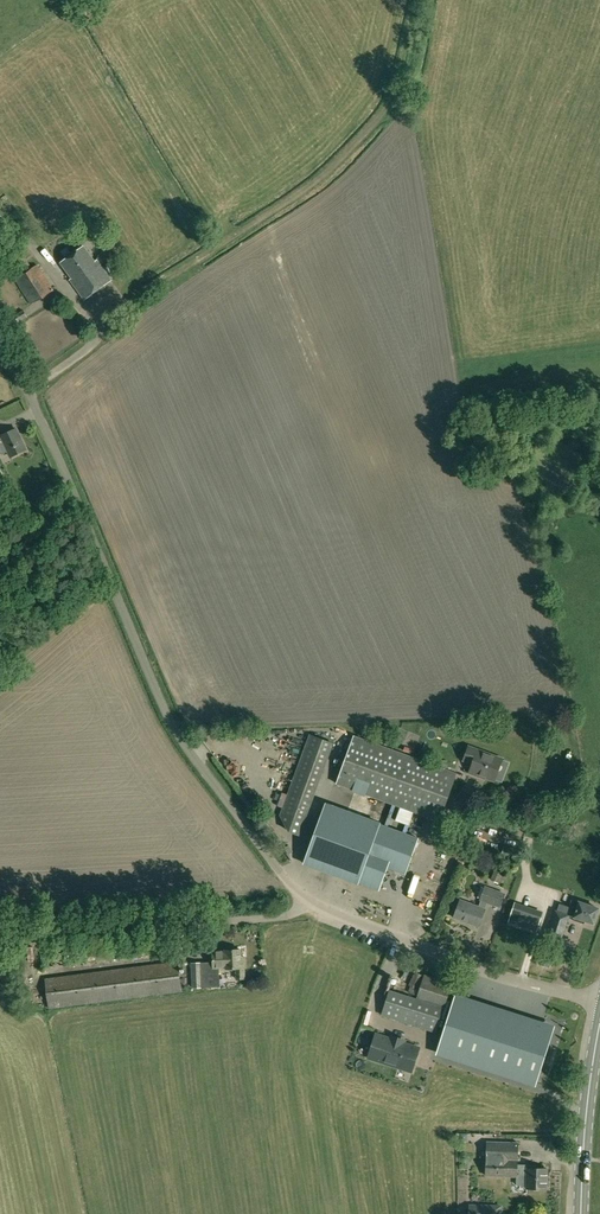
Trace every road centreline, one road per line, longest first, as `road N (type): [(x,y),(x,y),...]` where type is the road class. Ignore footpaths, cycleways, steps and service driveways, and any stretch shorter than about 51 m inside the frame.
road 1 (unclassified): [(307,903),(169,719),(0,335)]
road 2 (track): [(110,320),(339,167),(400,94),(420,0)]
road 3 (unclassified): [(599,1001),(511,981),(307,903)]
road 4 (secondary): [(584,1213),(599,1036)]

